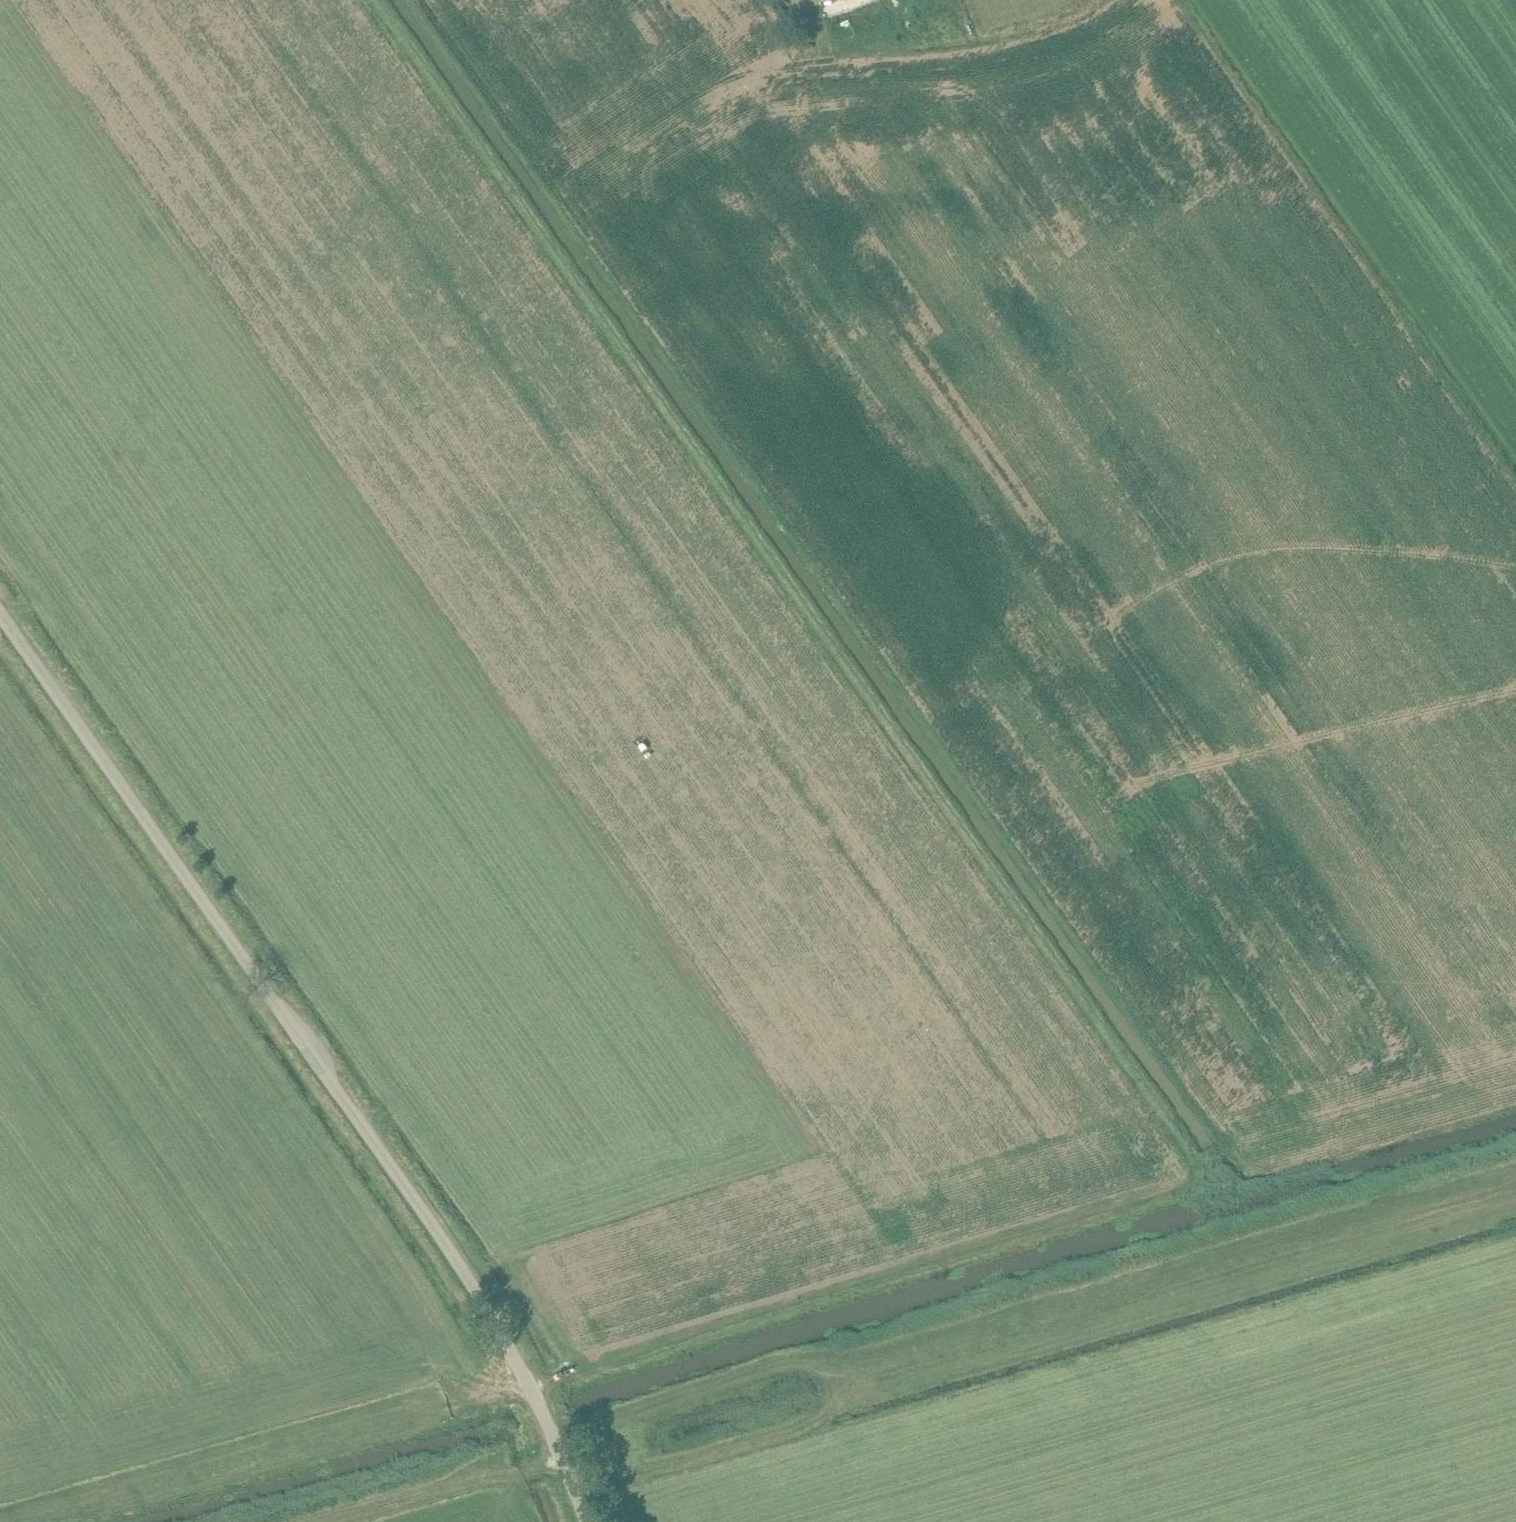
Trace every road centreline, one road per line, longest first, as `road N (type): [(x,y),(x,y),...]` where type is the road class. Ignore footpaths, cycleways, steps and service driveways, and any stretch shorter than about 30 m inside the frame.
road 1 (unclassified): [(588,1521),(557,1437),(487,1307),(0,615)]

